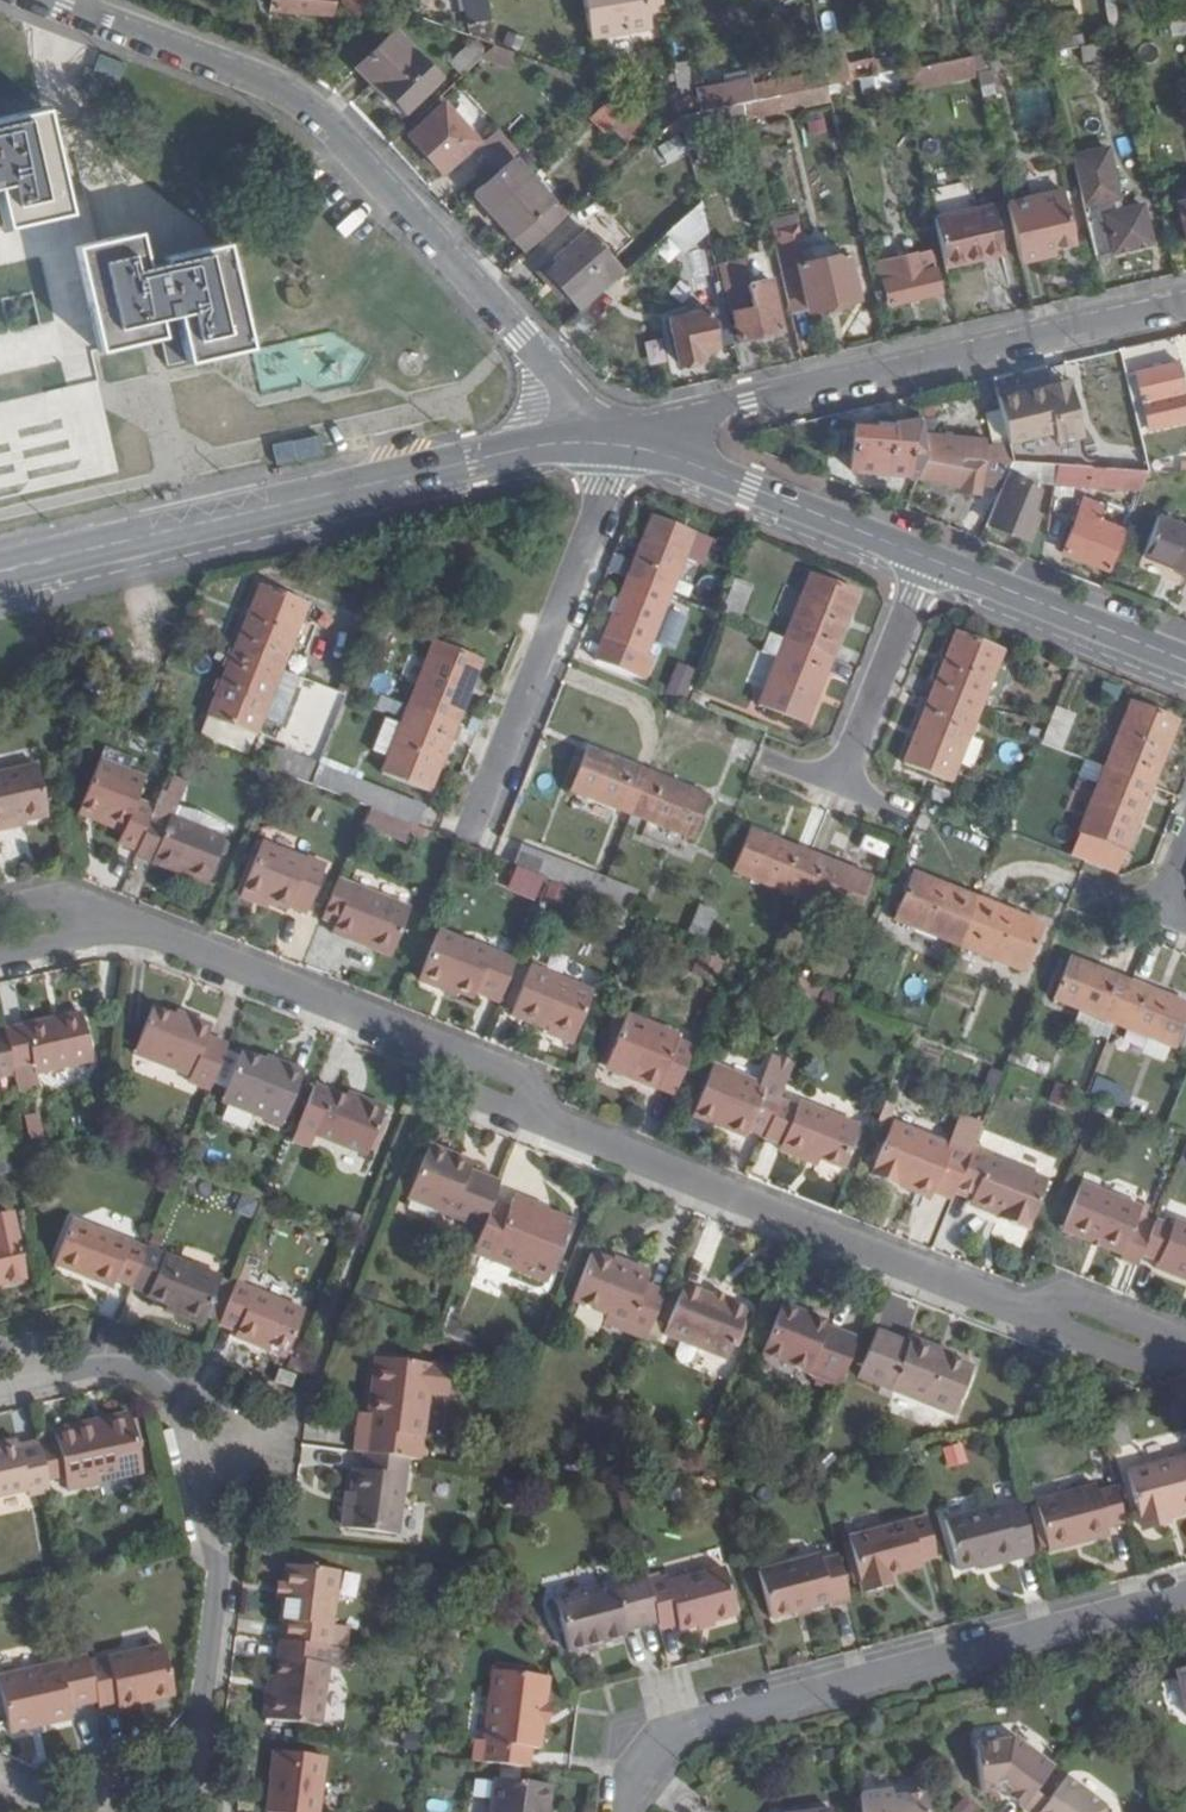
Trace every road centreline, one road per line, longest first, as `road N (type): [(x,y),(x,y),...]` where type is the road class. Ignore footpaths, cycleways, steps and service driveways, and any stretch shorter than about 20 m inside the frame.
road 1 (residential): [(607,444),(523,336),(321,117),(245,72),(66,5)]
road 2 (residential): [(553,1126),(1018,1304),(1074,1296),(1185,1341)]
road 3 (residential): [(1185,1593),(670,1726),(627,1785),(624,1811)]
road 4 (tertiary): [(607,444),(526,448),(0,573)]
road 5 (residential): [(1185,662),(749,486),(607,444)]
road 6 (tertiary): [(1185,299),(747,399),(607,444)]
road 7 (residential): [(0,1384),(134,1361),(160,1378),(174,1401),(219,1569),(191,1757)]
road 8 (residential): [(132,926),(436,1043)]
road 9 (residential): [(191,1757),(32,1774),(6,1768)]
road 10 (residential): [(436,1043),(463,1093),(553,1126)]
road 11 (residential): [(553,1126),(528,1079),(436,1043)]
road 12 (residential): [(132,926),(63,899),(0,911)]
road 13 (residential): [(0,954),(132,926)]

